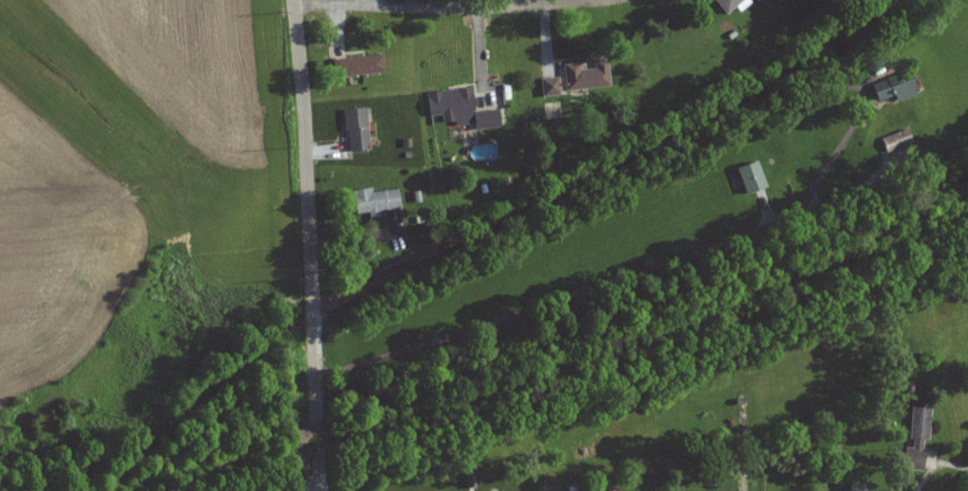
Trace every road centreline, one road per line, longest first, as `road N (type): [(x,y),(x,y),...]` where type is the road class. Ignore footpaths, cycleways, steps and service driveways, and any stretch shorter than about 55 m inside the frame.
road 1 (residential): [(321,490),(293,0)]
road 2 (residential): [(293,4),(406,9),(583,0)]

